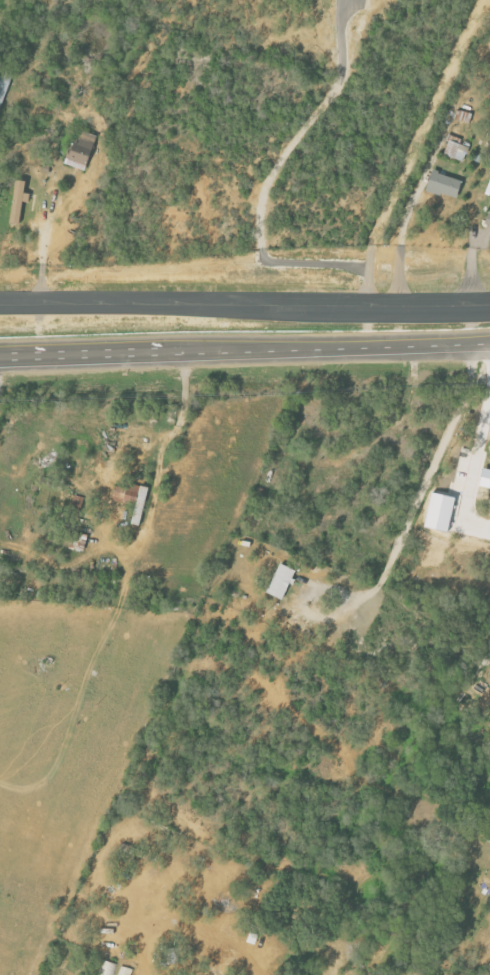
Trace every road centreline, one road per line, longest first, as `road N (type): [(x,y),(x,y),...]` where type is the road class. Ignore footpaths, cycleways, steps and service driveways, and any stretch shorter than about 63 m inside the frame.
road 1 (trunk): [(489,303),(0,302)]
road 2 (trunk): [(156,350),(337,348)]
road 3 (trunk): [(0,355),(156,350)]
road 4 (trunk): [(337,348),(475,343)]

